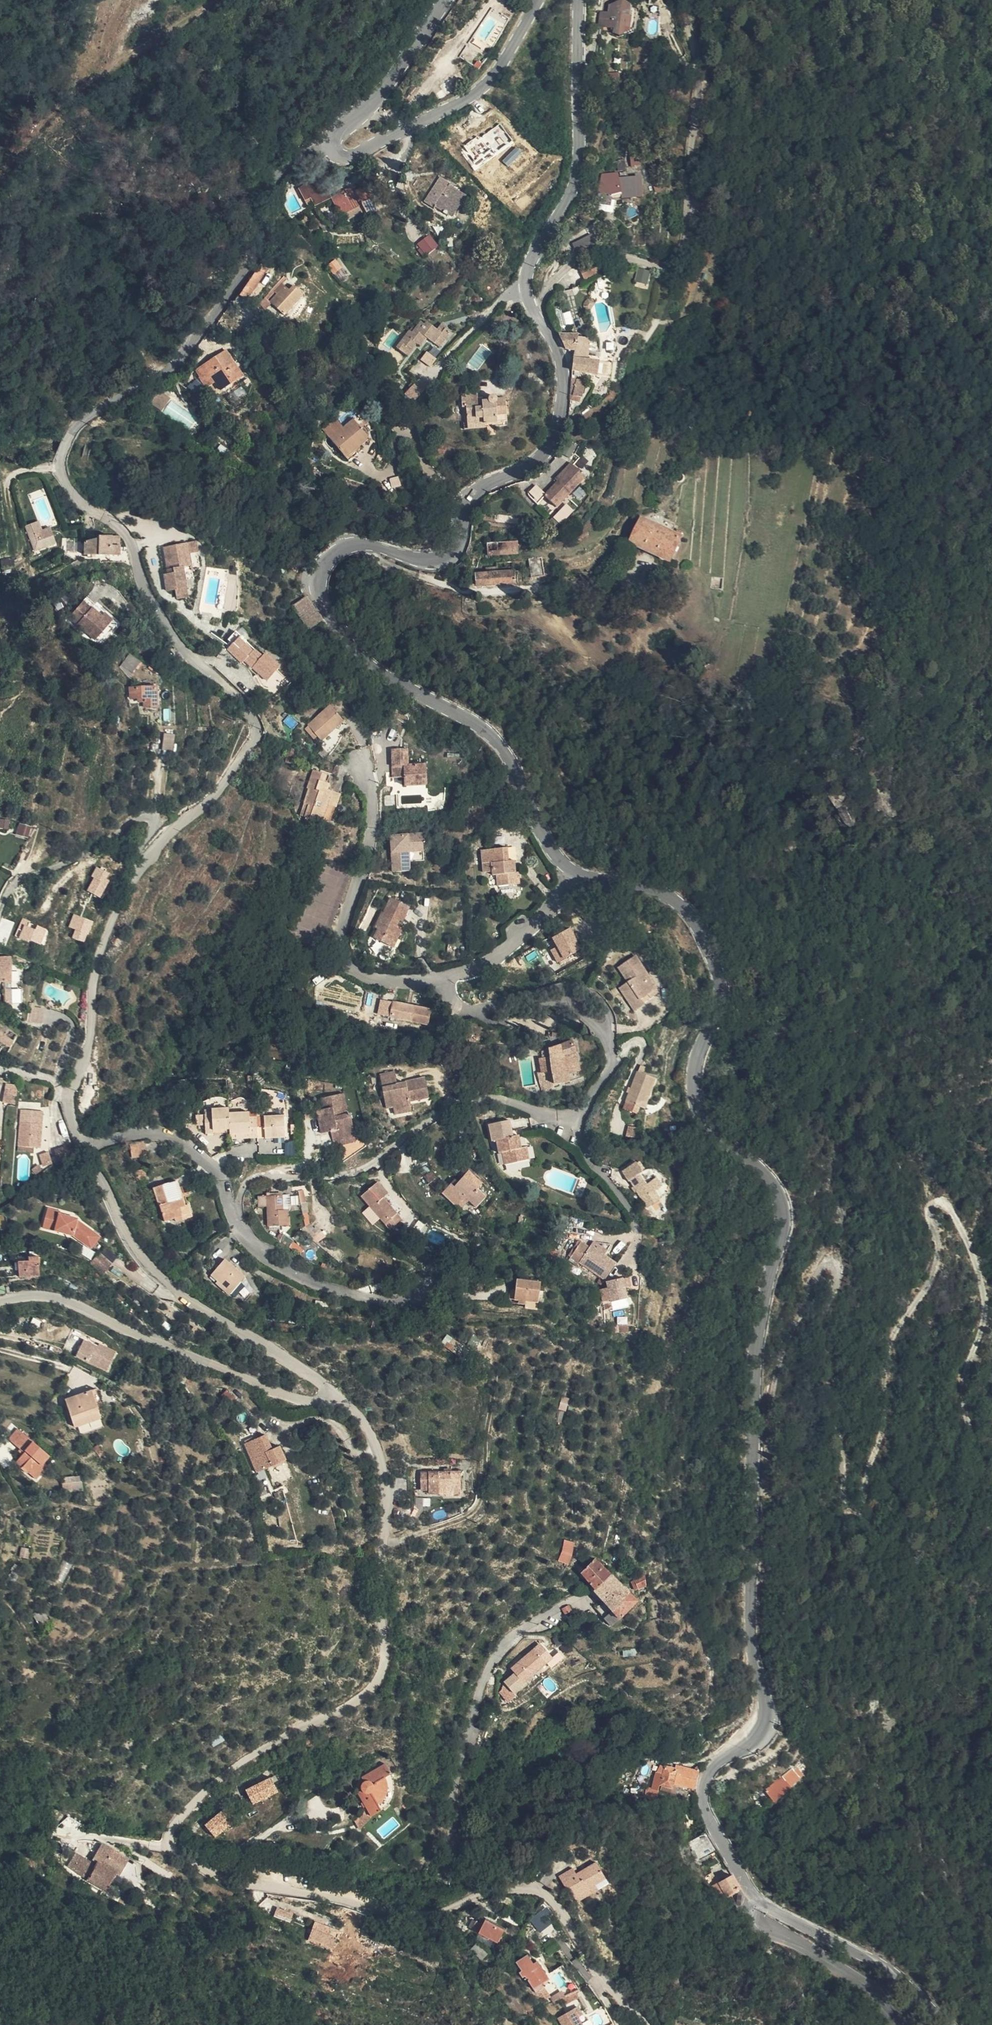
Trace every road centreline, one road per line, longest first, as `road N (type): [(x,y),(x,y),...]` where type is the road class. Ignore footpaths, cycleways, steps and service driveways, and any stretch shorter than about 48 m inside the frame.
road 1 (residential): [(331,1395),(327,1384),(180,1300),(133,1247),(74,1130),(69,1098),(114,916),(155,850),(219,786),(257,734),(256,721),(156,616),(129,542),(83,506),(58,464),(70,436),(91,415),(172,370),(217,310),(295,153),(333,143)]
road 2 (secondary): [(581,0),(576,178),(535,255),(525,294),(557,356),(552,438),(531,465),(461,501),(458,552),(449,561),(422,566),(351,544),(330,554),(318,581),(322,605),(359,646),(497,744),(520,776),(553,858),(577,875)]
road 3 (secondary): [(577,875),(650,893),(687,919),(718,995),(695,1072),(697,1114),(769,1186),(778,1208),(751,1417),(765,1713),(755,1737),(711,1773),(703,1799),(760,1900)]
road 4 (residential): [(529,1889),(402,1916),(323,1892),(269,1861),(226,1870),(172,1850),(170,1834),(226,1773),(369,1690),(384,1668),(382,1540)]
road 5 (residential): [(444,979),(463,1011),(557,995),(601,1022),(610,1057),(581,1114),(580,1144),(629,1210),(635,1232)]
road 6 (residential): [(529,1889),(525,1879),(462,1884),(447,1876),(448,1840),(488,1670),(510,1636),(572,1598)]
road 7 (residential): [(0,1302),(59,1296),(263,1386),(331,1395)]
road 8 (residential): [(444,979),(400,981),(341,960),(337,940),(375,807),(361,767)]
road 9 (secondary): [(333,143),(349,156),(487,87),(541,0)]
road 10 (residential): [(382,1540),(466,1519),(480,1506),(495,1380)]
road 11 (secondary): [(760,1900),(868,1952),(951,2024)]
road 12 (unclassified): [(902,2024),(854,1973),(765,1927),(754,1917),(760,1900)]
road 13 (secondary): [(447,0),(333,143)]
road 14 (residential): [(645,2024),(616,1998),(552,1901),(529,1889)]
road 15 (residential): [(577,875),(507,950),(444,979)]
road 16 (residential): [(382,1540),(382,1461),(362,1423),(331,1395)]

